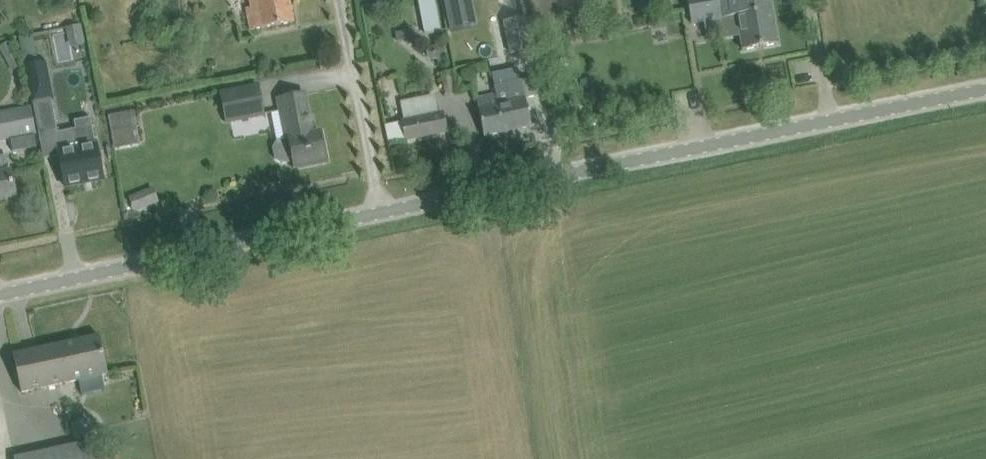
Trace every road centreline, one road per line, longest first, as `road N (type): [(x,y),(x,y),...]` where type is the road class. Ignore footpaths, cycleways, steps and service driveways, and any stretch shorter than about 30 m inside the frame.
road 1 (unclassified): [(0,293),(985,89)]

